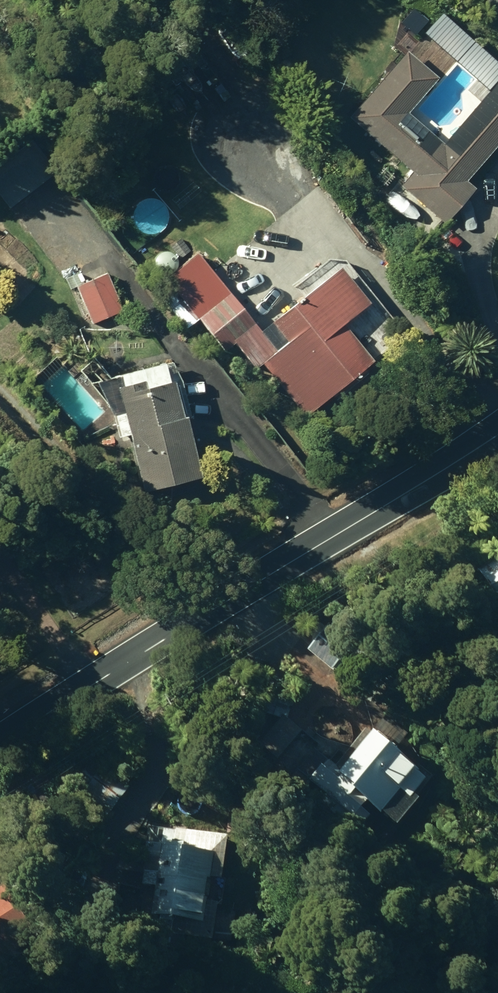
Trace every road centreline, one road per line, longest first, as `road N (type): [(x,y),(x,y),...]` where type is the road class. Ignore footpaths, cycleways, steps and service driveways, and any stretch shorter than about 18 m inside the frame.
road 1 (tertiary): [(497,437),(0,749)]

